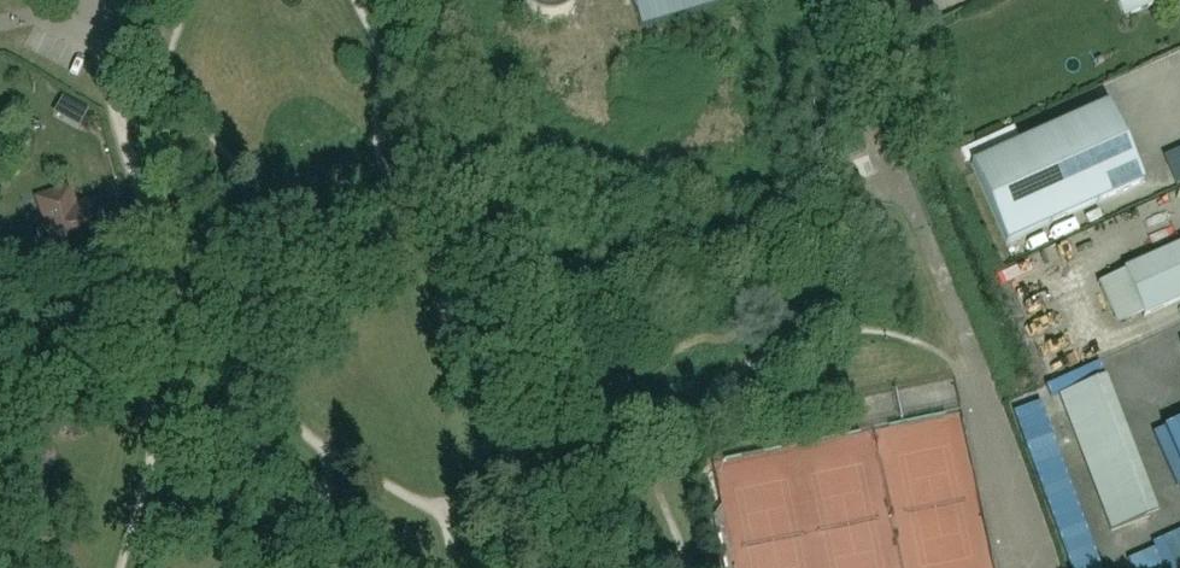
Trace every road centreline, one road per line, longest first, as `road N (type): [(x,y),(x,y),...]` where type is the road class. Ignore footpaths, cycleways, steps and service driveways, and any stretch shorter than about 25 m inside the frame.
road 1 (residential): [(155,241),(87,6)]

